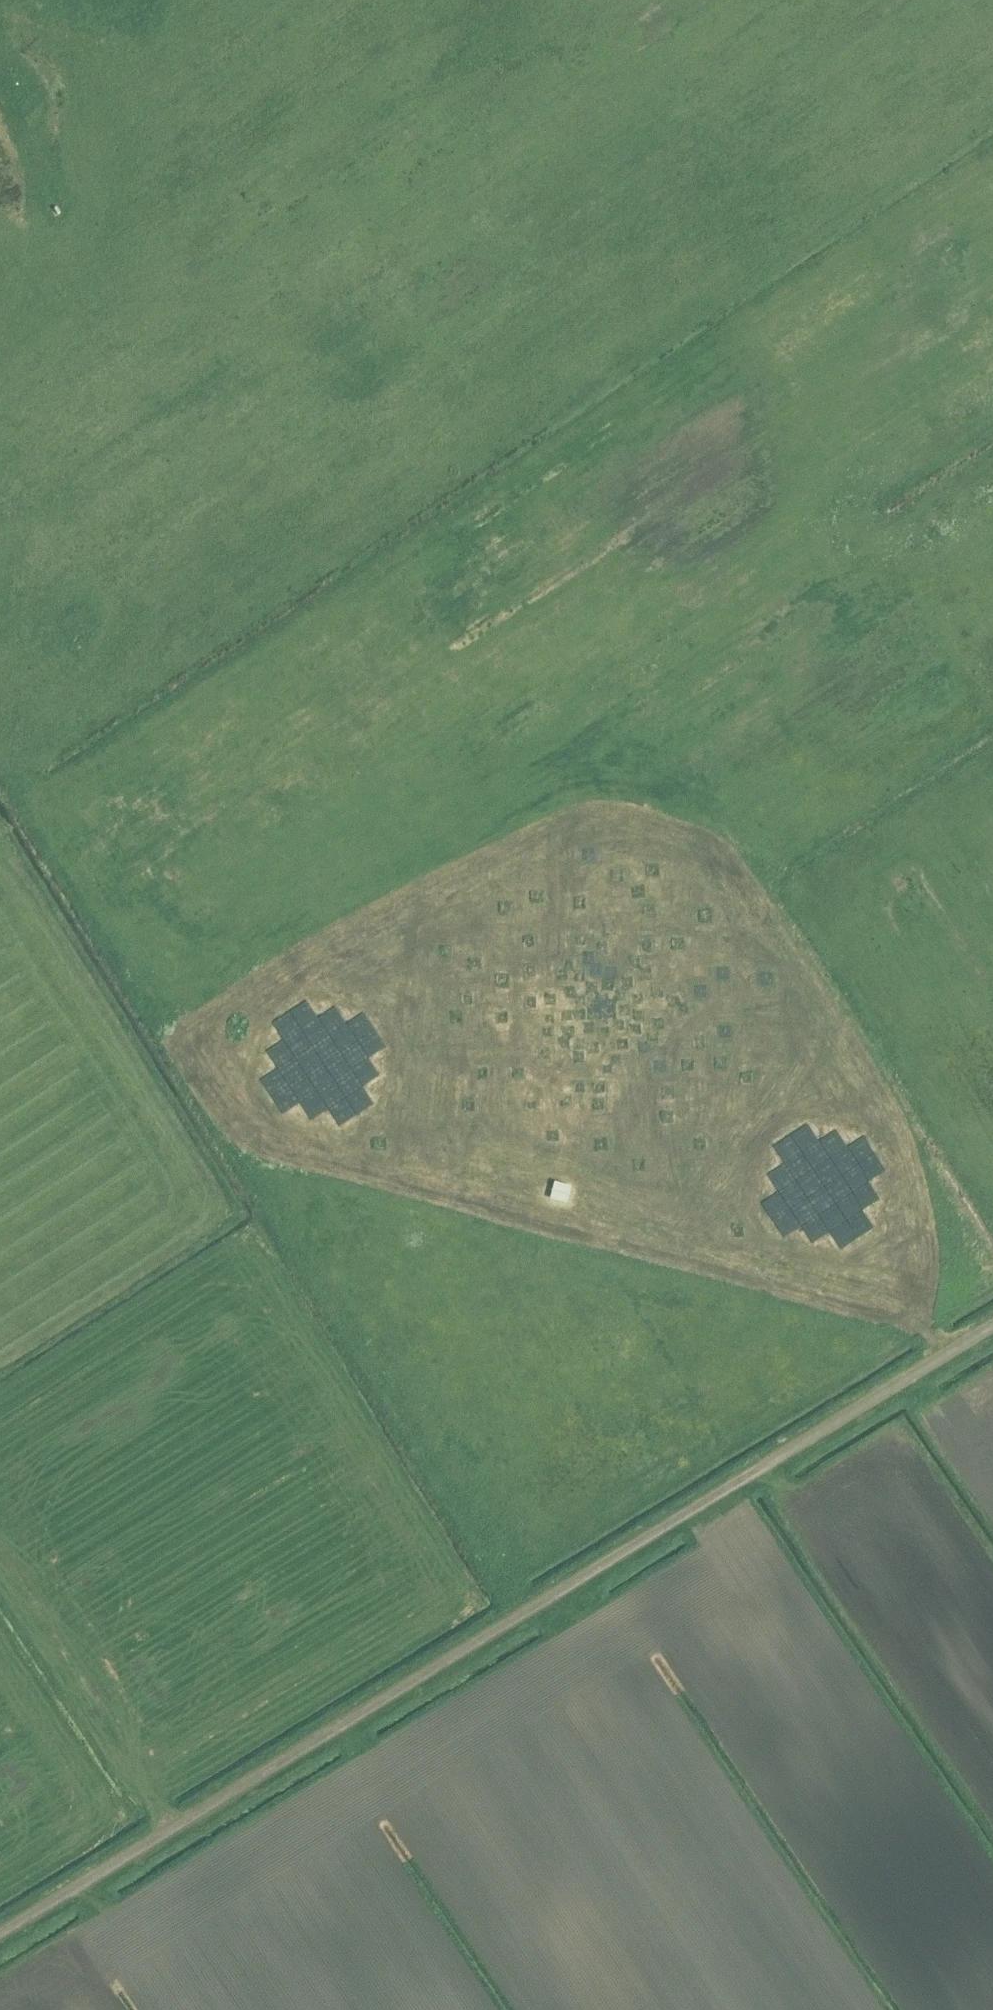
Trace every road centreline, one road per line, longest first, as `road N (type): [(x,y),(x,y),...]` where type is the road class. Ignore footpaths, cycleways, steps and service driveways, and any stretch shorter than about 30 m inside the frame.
road 1 (unclassified): [(0,1935),(992,1327)]
road 2 (track): [(947,1355),(919,1320),(304,1148),(238,1117)]
road 3 (track): [(47,198),(0,80)]

